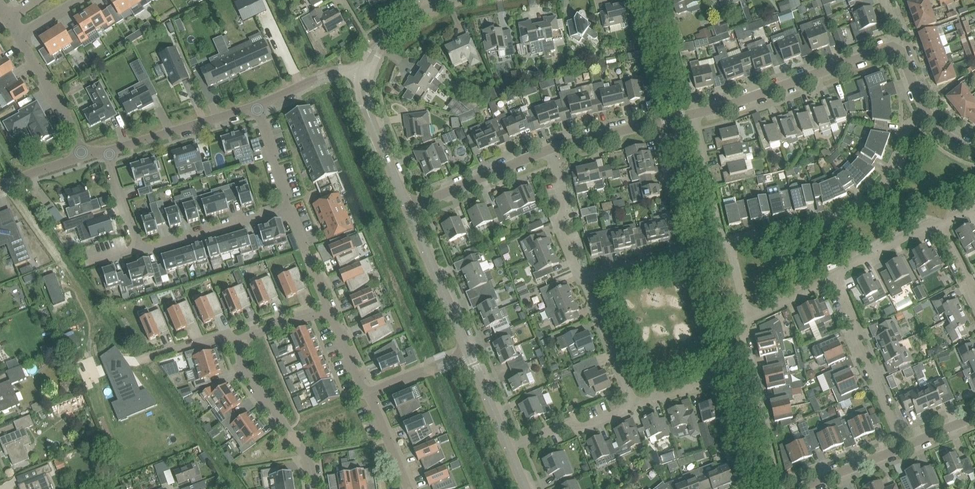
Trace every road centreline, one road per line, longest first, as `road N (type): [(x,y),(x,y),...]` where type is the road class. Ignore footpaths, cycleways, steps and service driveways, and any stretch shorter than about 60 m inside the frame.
road 1 (residential): [(729,241),(843,216),(876,196),(907,130),(927,114)]
road 2 (residential): [(581,274),(681,249),(654,124)]
road 3 (residential): [(695,114),(901,46)]
road 4 (residential): [(905,449),(836,272)]
road 5 (residential): [(782,488),(747,354),(746,316)]
road 6 (residential): [(316,488),(309,459),(246,372),(235,339)]
road 7 (unclassified): [(109,153),(258,106)]
road 8 (residential): [(408,208),(553,151)]
road 9 (tertiary): [(469,351),(408,208)]
road 10 (residential): [(291,209),(141,248)]
road 11 (residential): [(632,407),(581,274)]
road 12 (tertiary): [(408,208),(367,109),(365,74)]
road 13 (residential): [(82,153),(18,36)]
road 14 (residential): [(729,241),(695,114)]
road 15 (residential): [(509,447),(557,425),(595,423),(632,407)]
road 16 (residential): [(581,274),(560,221),(565,198),(553,151)]
road 17 (tertiary): [(365,74),(384,39),(453,0)]

